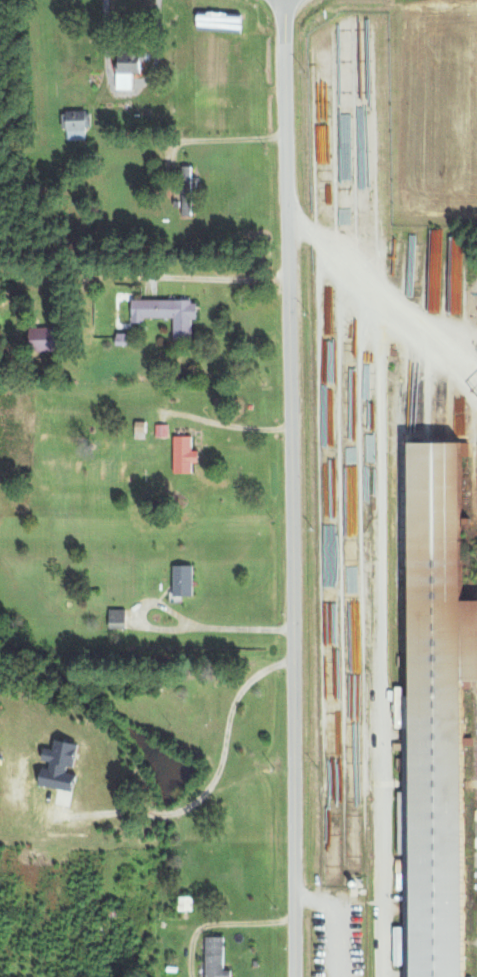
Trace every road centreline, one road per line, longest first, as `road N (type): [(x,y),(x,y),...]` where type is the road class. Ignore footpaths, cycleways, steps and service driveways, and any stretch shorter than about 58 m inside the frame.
road 1 (residential): [(291,976),(278,0)]

